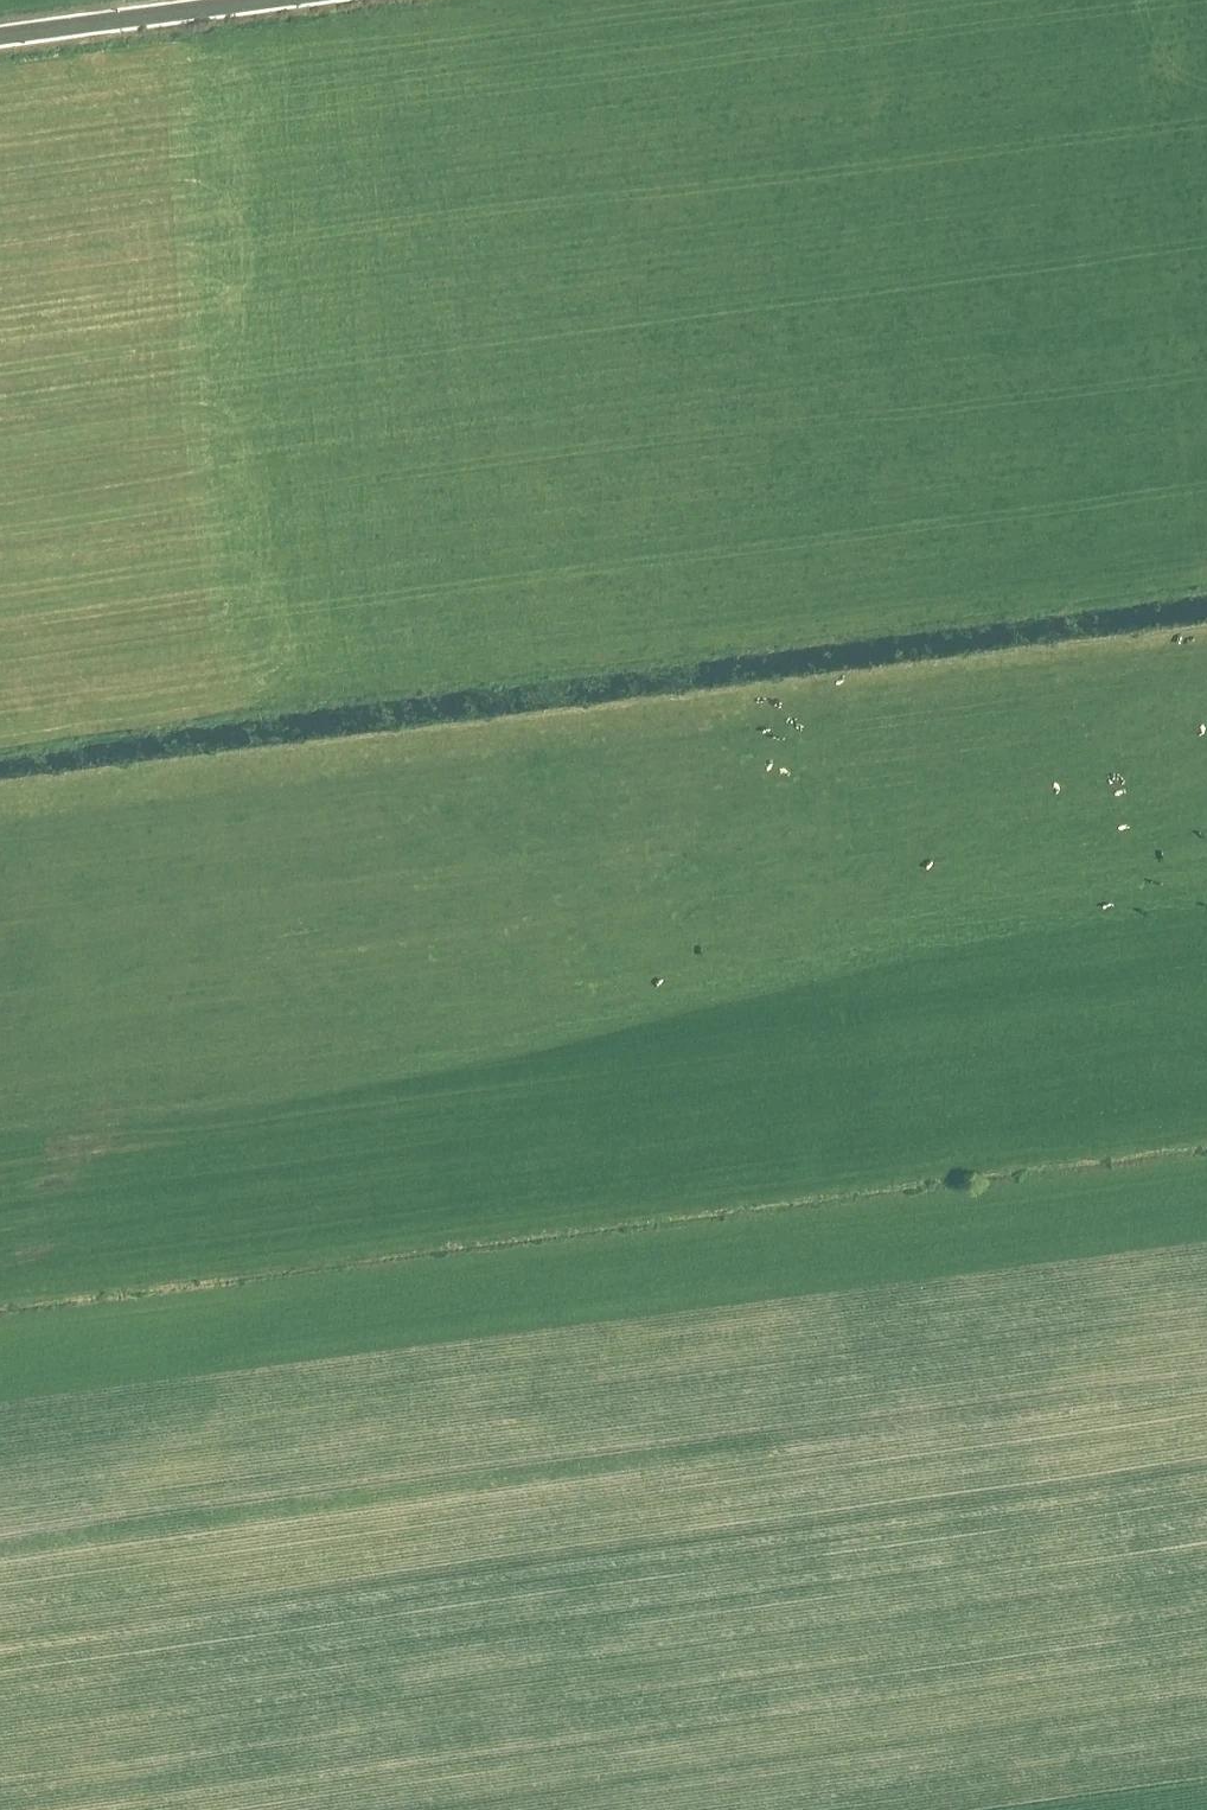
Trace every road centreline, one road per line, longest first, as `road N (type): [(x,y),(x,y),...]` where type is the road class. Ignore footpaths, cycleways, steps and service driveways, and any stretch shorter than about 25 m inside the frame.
road 1 (unclassified): [(0,40),(301,0)]

